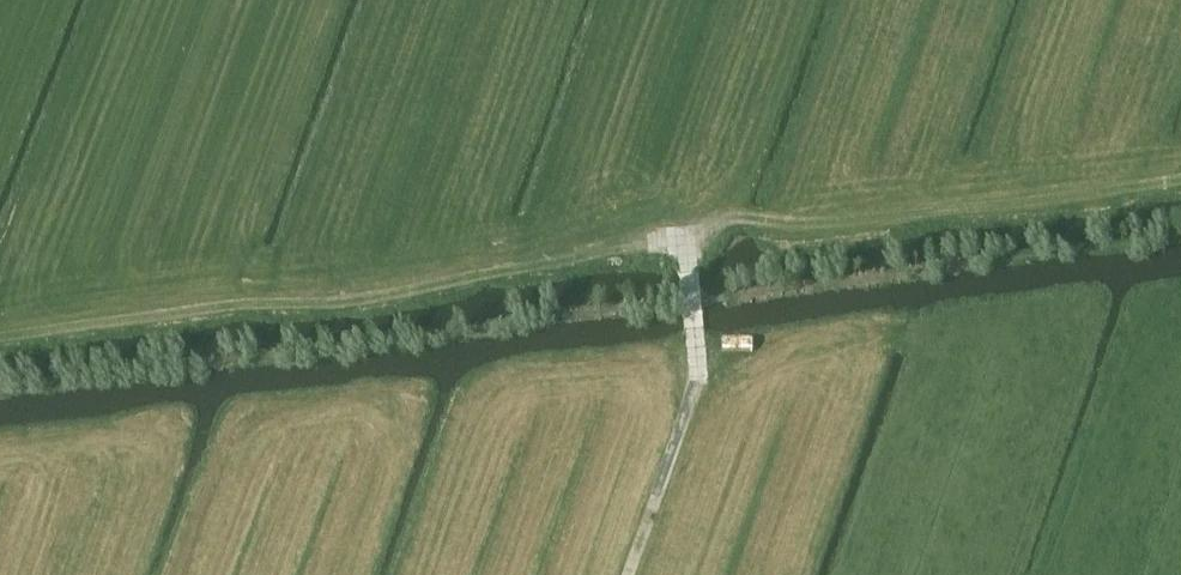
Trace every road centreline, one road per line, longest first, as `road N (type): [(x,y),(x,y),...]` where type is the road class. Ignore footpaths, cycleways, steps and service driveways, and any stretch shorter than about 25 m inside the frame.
road 1 (track): [(626,574),(691,396),(691,251),(652,247),(326,312),(250,308),(0,341)]
road 2 (track): [(781,220),(868,220),(1180,184)]
road 3 (track): [(691,251),(713,223),(781,220),(850,20)]
road 4 (track): [(544,31),(474,236),(490,279)]
road 5 (track): [(296,68),(226,265),(235,310)]

